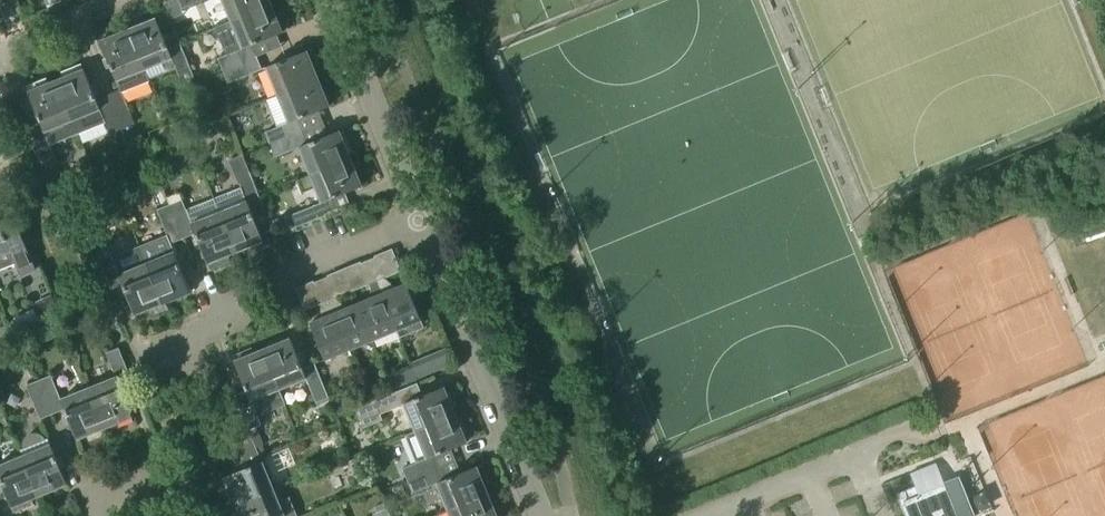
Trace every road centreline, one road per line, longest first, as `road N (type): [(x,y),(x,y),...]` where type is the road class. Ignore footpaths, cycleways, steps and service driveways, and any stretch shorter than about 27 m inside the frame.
road 1 (residential): [(536,515),(418,225)]
road 2 (residential): [(158,373),(266,280),(418,225)]
road 3 (residential): [(418,225),(329,0)]
road 4 (residential): [(714,515),(921,435)]
road 5 (residential): [(0,50),(122,0)]

